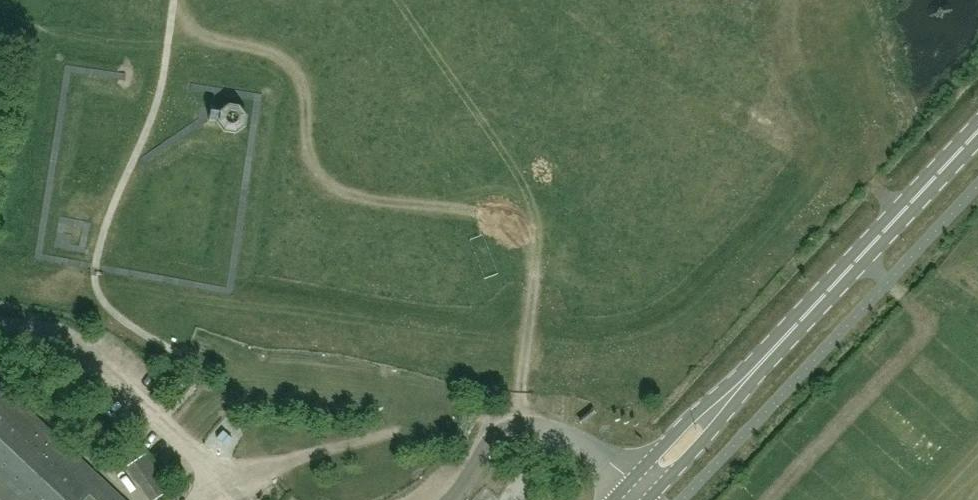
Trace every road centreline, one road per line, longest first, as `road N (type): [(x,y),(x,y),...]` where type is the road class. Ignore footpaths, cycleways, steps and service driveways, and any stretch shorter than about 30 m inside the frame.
road 1 (unclassified): [(630,480),(585,444),(543,425),(466,420),(331,385),(260,379)]
road 2 (secondary): [(760,364),(977,130)]
road 3 (secondary): [(760,364),(690,417),(630,480)]
road 4 (secondary): [(651,498),(710,435),(760,364)]

